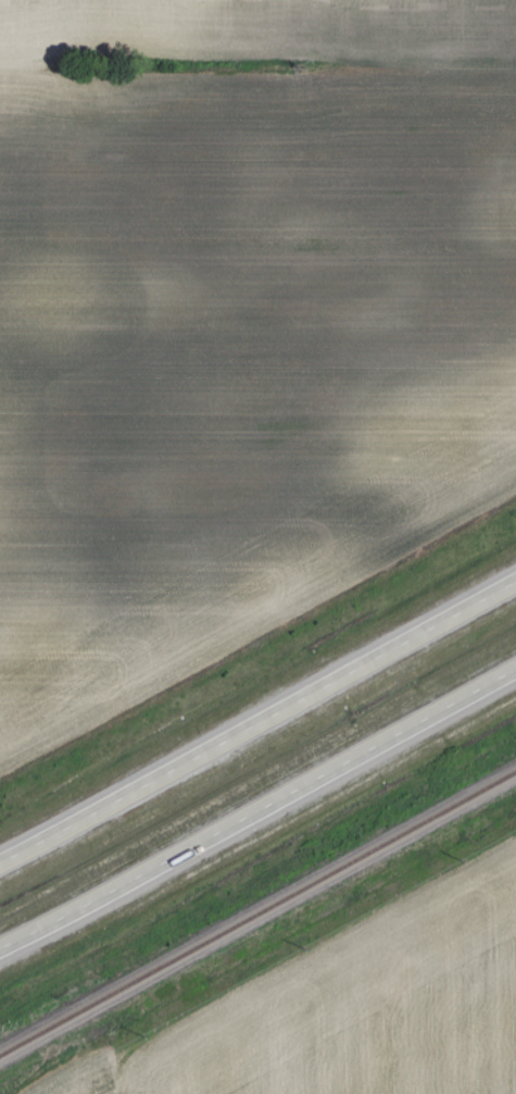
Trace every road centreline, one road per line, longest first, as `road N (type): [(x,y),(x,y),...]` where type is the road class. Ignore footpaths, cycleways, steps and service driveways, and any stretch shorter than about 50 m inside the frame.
road 1 (trunk): [(515,580),(0,864)]
road 2 (trunk): [(0,952),(515,669)]

